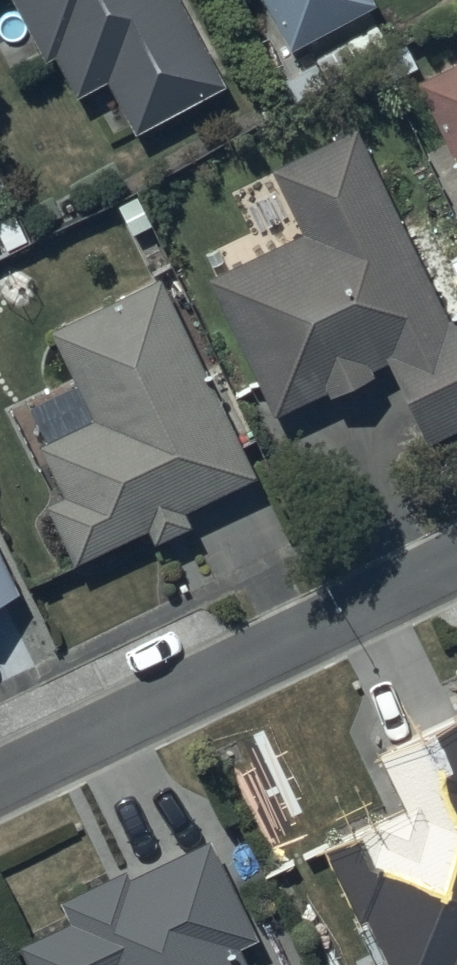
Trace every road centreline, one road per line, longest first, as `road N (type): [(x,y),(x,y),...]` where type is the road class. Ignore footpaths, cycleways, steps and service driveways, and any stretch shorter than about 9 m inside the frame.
road 1 (residential): [(0,782),(456,558)]

